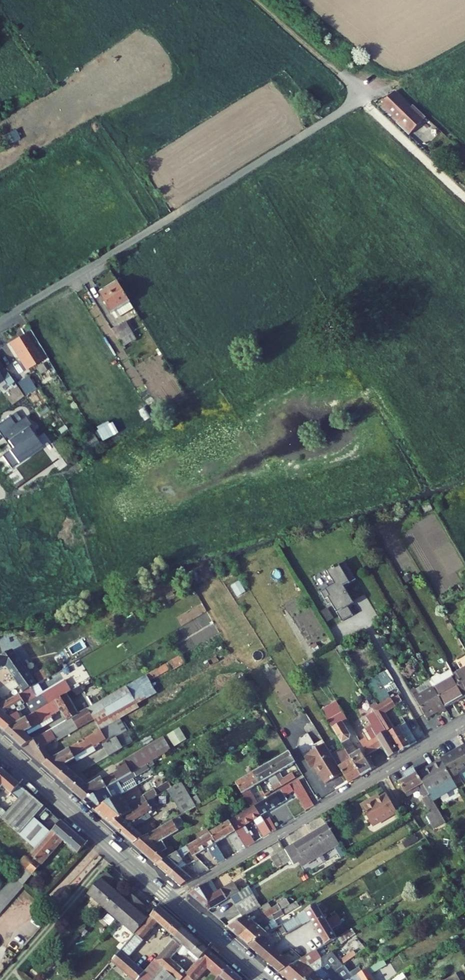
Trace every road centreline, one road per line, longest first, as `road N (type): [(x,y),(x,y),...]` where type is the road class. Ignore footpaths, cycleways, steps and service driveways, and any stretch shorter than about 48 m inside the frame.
road 1 (residential): [(0,320),(352,112),(360,94)]
road 2 (residential): [(464,726),(171,899)]
road 3 (secondary): [(171,899),(0,746)]
road 4 (secondary): [(264,979),(171,899)]

